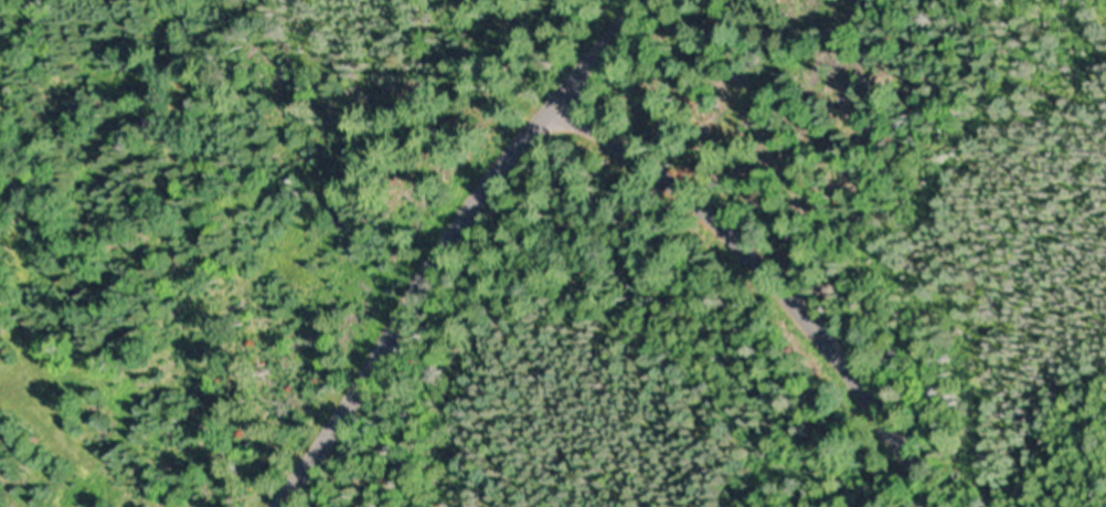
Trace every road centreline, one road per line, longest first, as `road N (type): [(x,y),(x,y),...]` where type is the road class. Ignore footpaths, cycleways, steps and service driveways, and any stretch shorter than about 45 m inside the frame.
road 1 (residential): [(273,506),(350,408),(454,235),(637,0)]
road 2 (residential): [(555,104),(623,147),(737,268),(859,404),(931,506)]
road 3 (residential): [(1105,461),(1060,454),(1007,358),(1014,249),(1064,112),(1080,0)]

